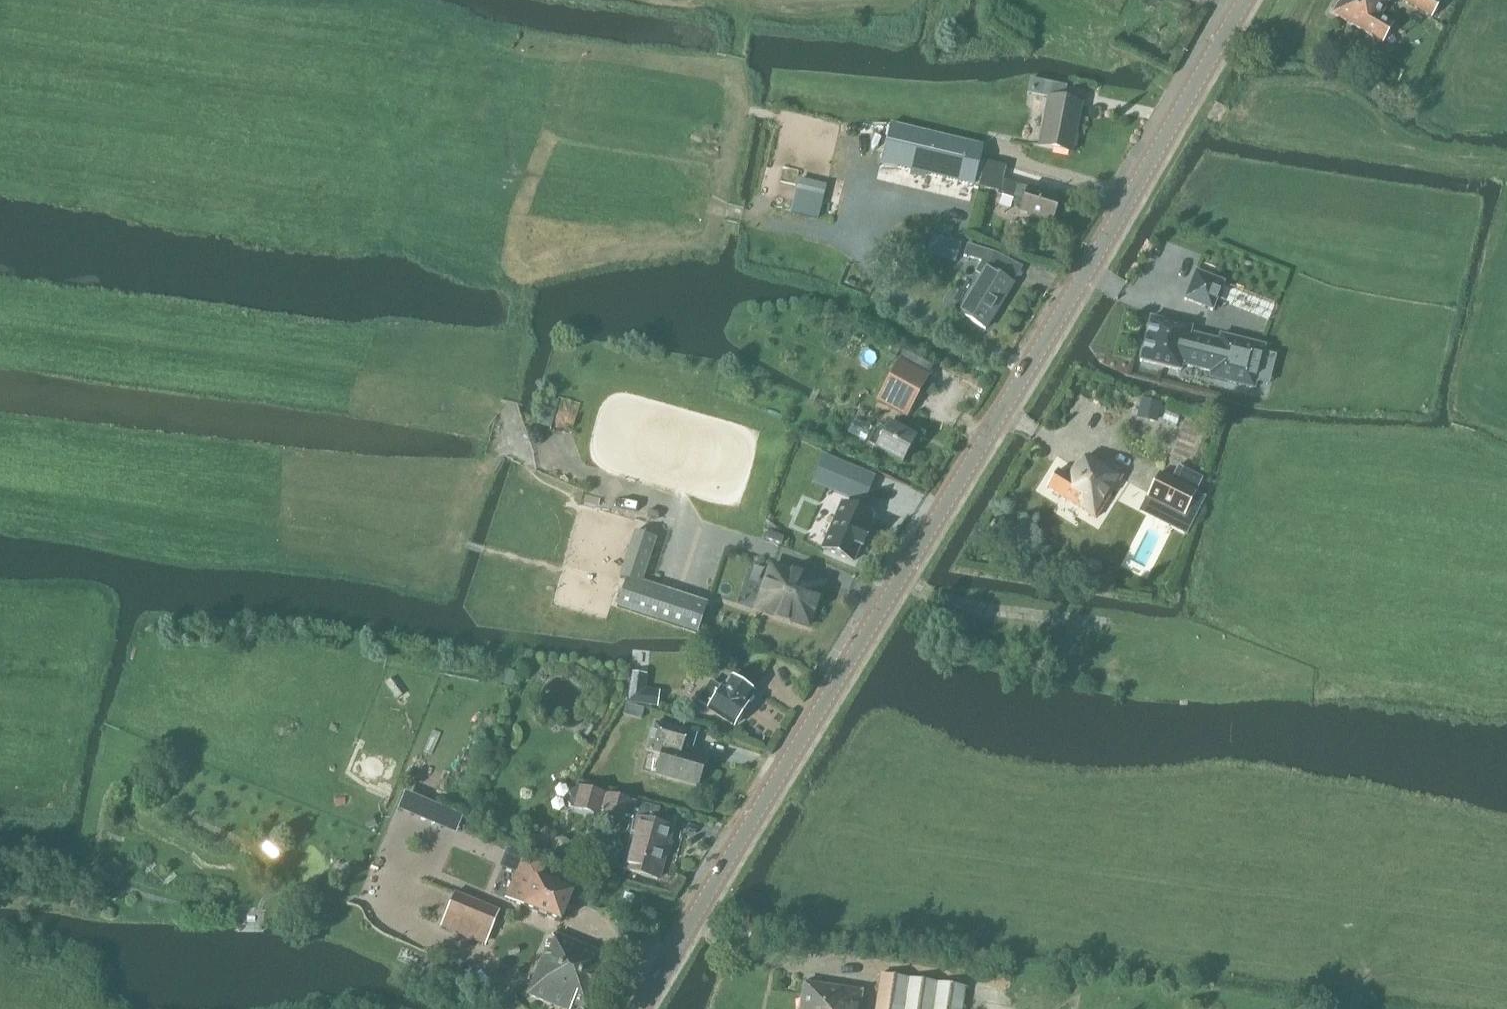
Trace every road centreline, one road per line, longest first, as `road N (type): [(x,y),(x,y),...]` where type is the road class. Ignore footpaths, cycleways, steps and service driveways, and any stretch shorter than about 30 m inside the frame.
road 1 (tertiary): [(638,1008),(1250,0)]

